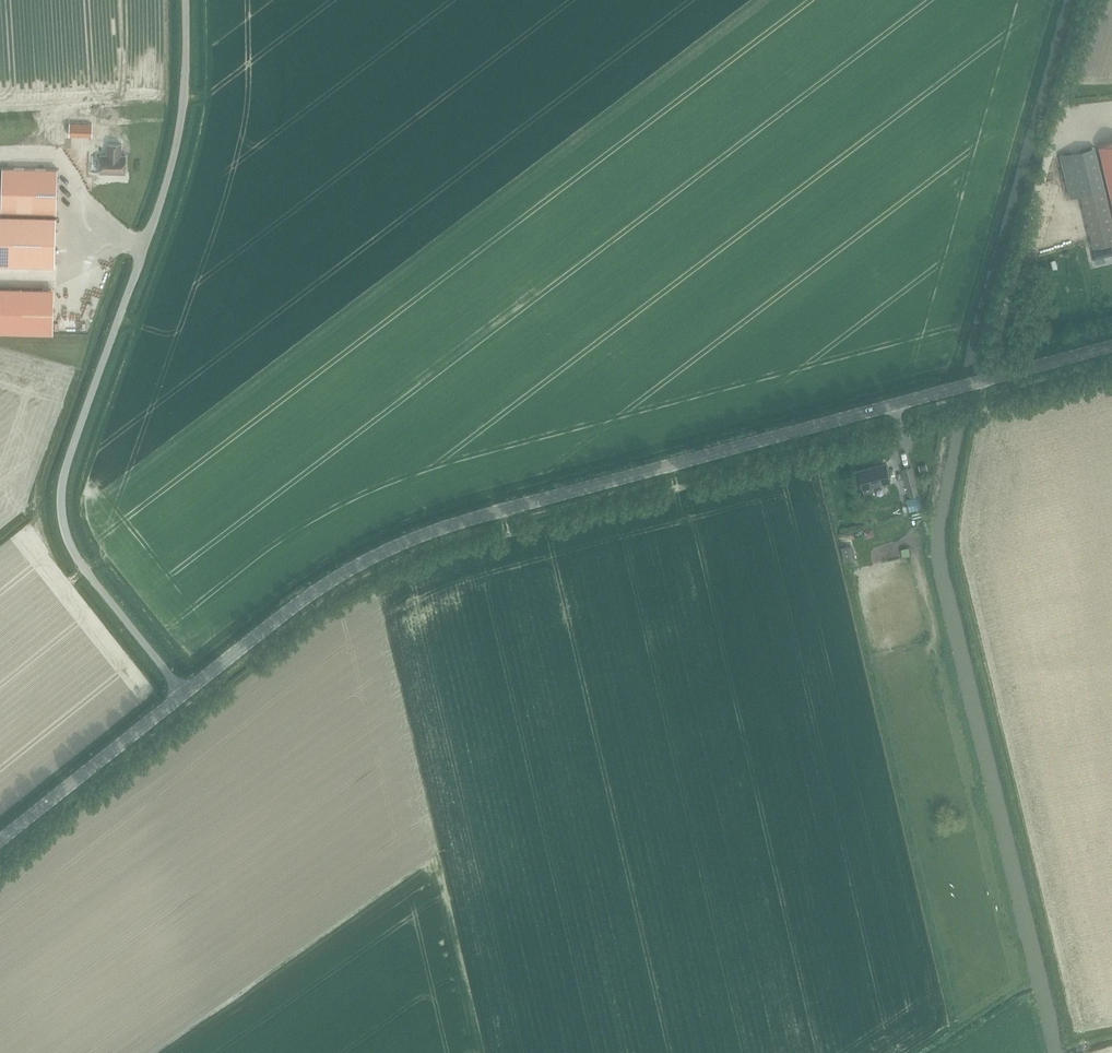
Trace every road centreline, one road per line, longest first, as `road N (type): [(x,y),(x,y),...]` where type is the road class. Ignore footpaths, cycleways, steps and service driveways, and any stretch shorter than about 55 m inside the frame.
road 1 (secondary): [(186,691),(335,578),(405,544),(495,511),(1111,348)]
road 2 (unclassified): [(186,691),(65,535),(58,504),(58,477),(167,183),(181,113),(185,0)]
road 3 (secondary): [(0,841),(186,691)]

